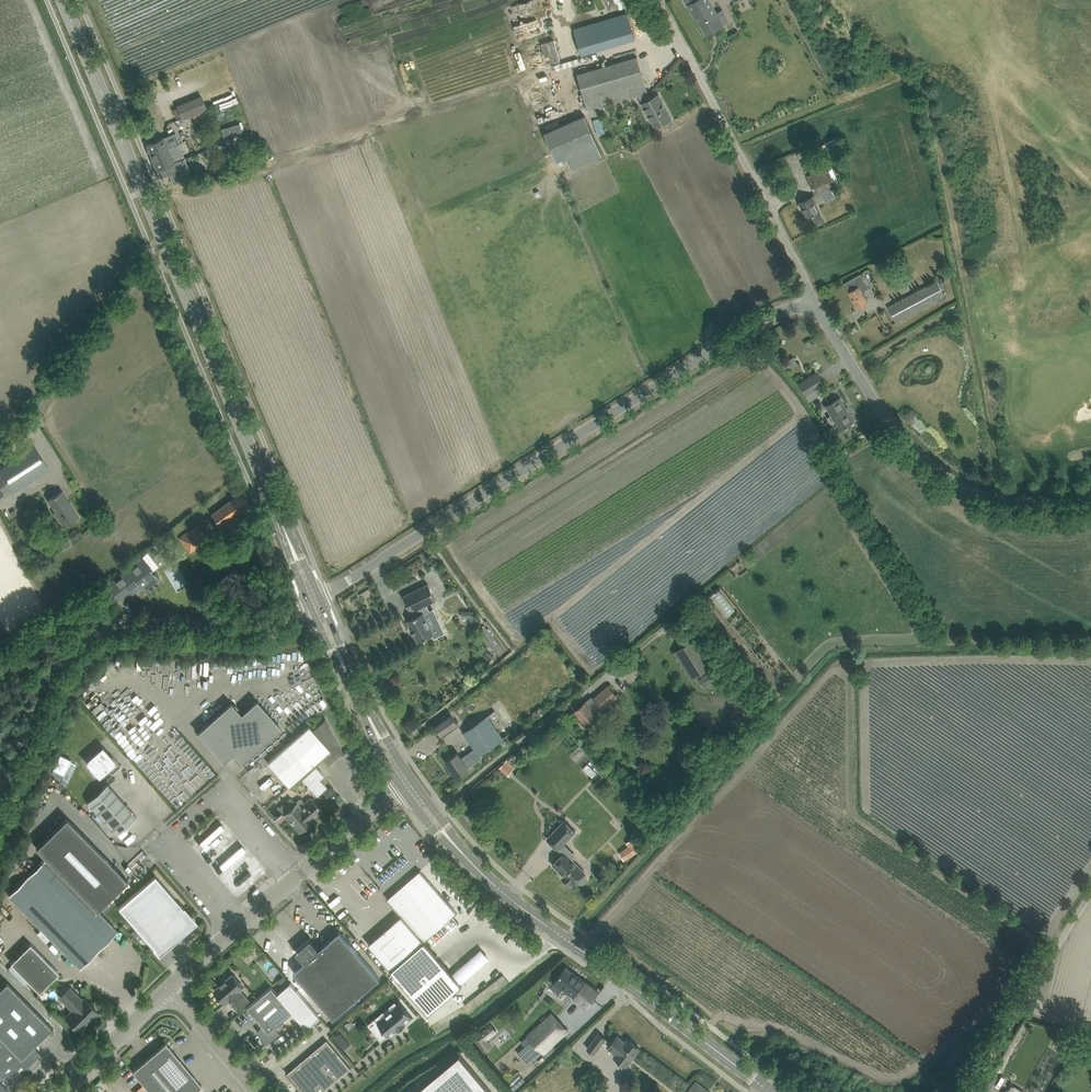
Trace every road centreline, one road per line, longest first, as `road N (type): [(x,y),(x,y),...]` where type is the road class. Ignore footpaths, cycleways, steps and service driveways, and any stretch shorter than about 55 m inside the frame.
road 1 (unclassified): [(319,599),(747,328),(784,309),(810,309)]
road 2 (secondary): [(283,528),(62,0)]
road 3 (secondary): [(770,1091),(508,895),(406,782)]
road 4 (unclassified): [(0,796),(43,691),(100,630),(265,623),(310,607)]
road 5 (unclassified): [(810,309),(895,430),(954,481),(1004,501),(1090,500)]
road 6 (unclassified): [(810,309),(807,282),(656,0)]
road 7 (unclassified): [(170,988),(406,782)]
road 8 (unclassified): [(67,1091),(170,988)]
road 9 (unclassified): [(259,1091),(170,988)]
road 10 (secondary): [(406,782),(345,668)]

